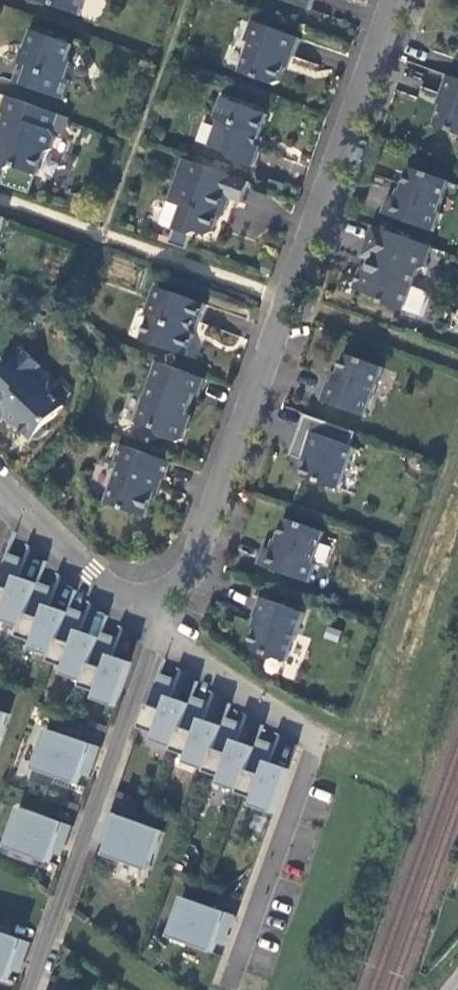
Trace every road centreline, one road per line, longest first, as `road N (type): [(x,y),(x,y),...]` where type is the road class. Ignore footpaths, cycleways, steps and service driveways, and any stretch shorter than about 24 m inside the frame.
road 1 (residential): [(143,616),(193,569),(389,0)]
road 2 (residential): [(162,631),(311,739),(311,762),(228,986)]
road 3 (residential): [(162,631),(26,989)]
road 4 (residential): [(11,491),(143,616)]

